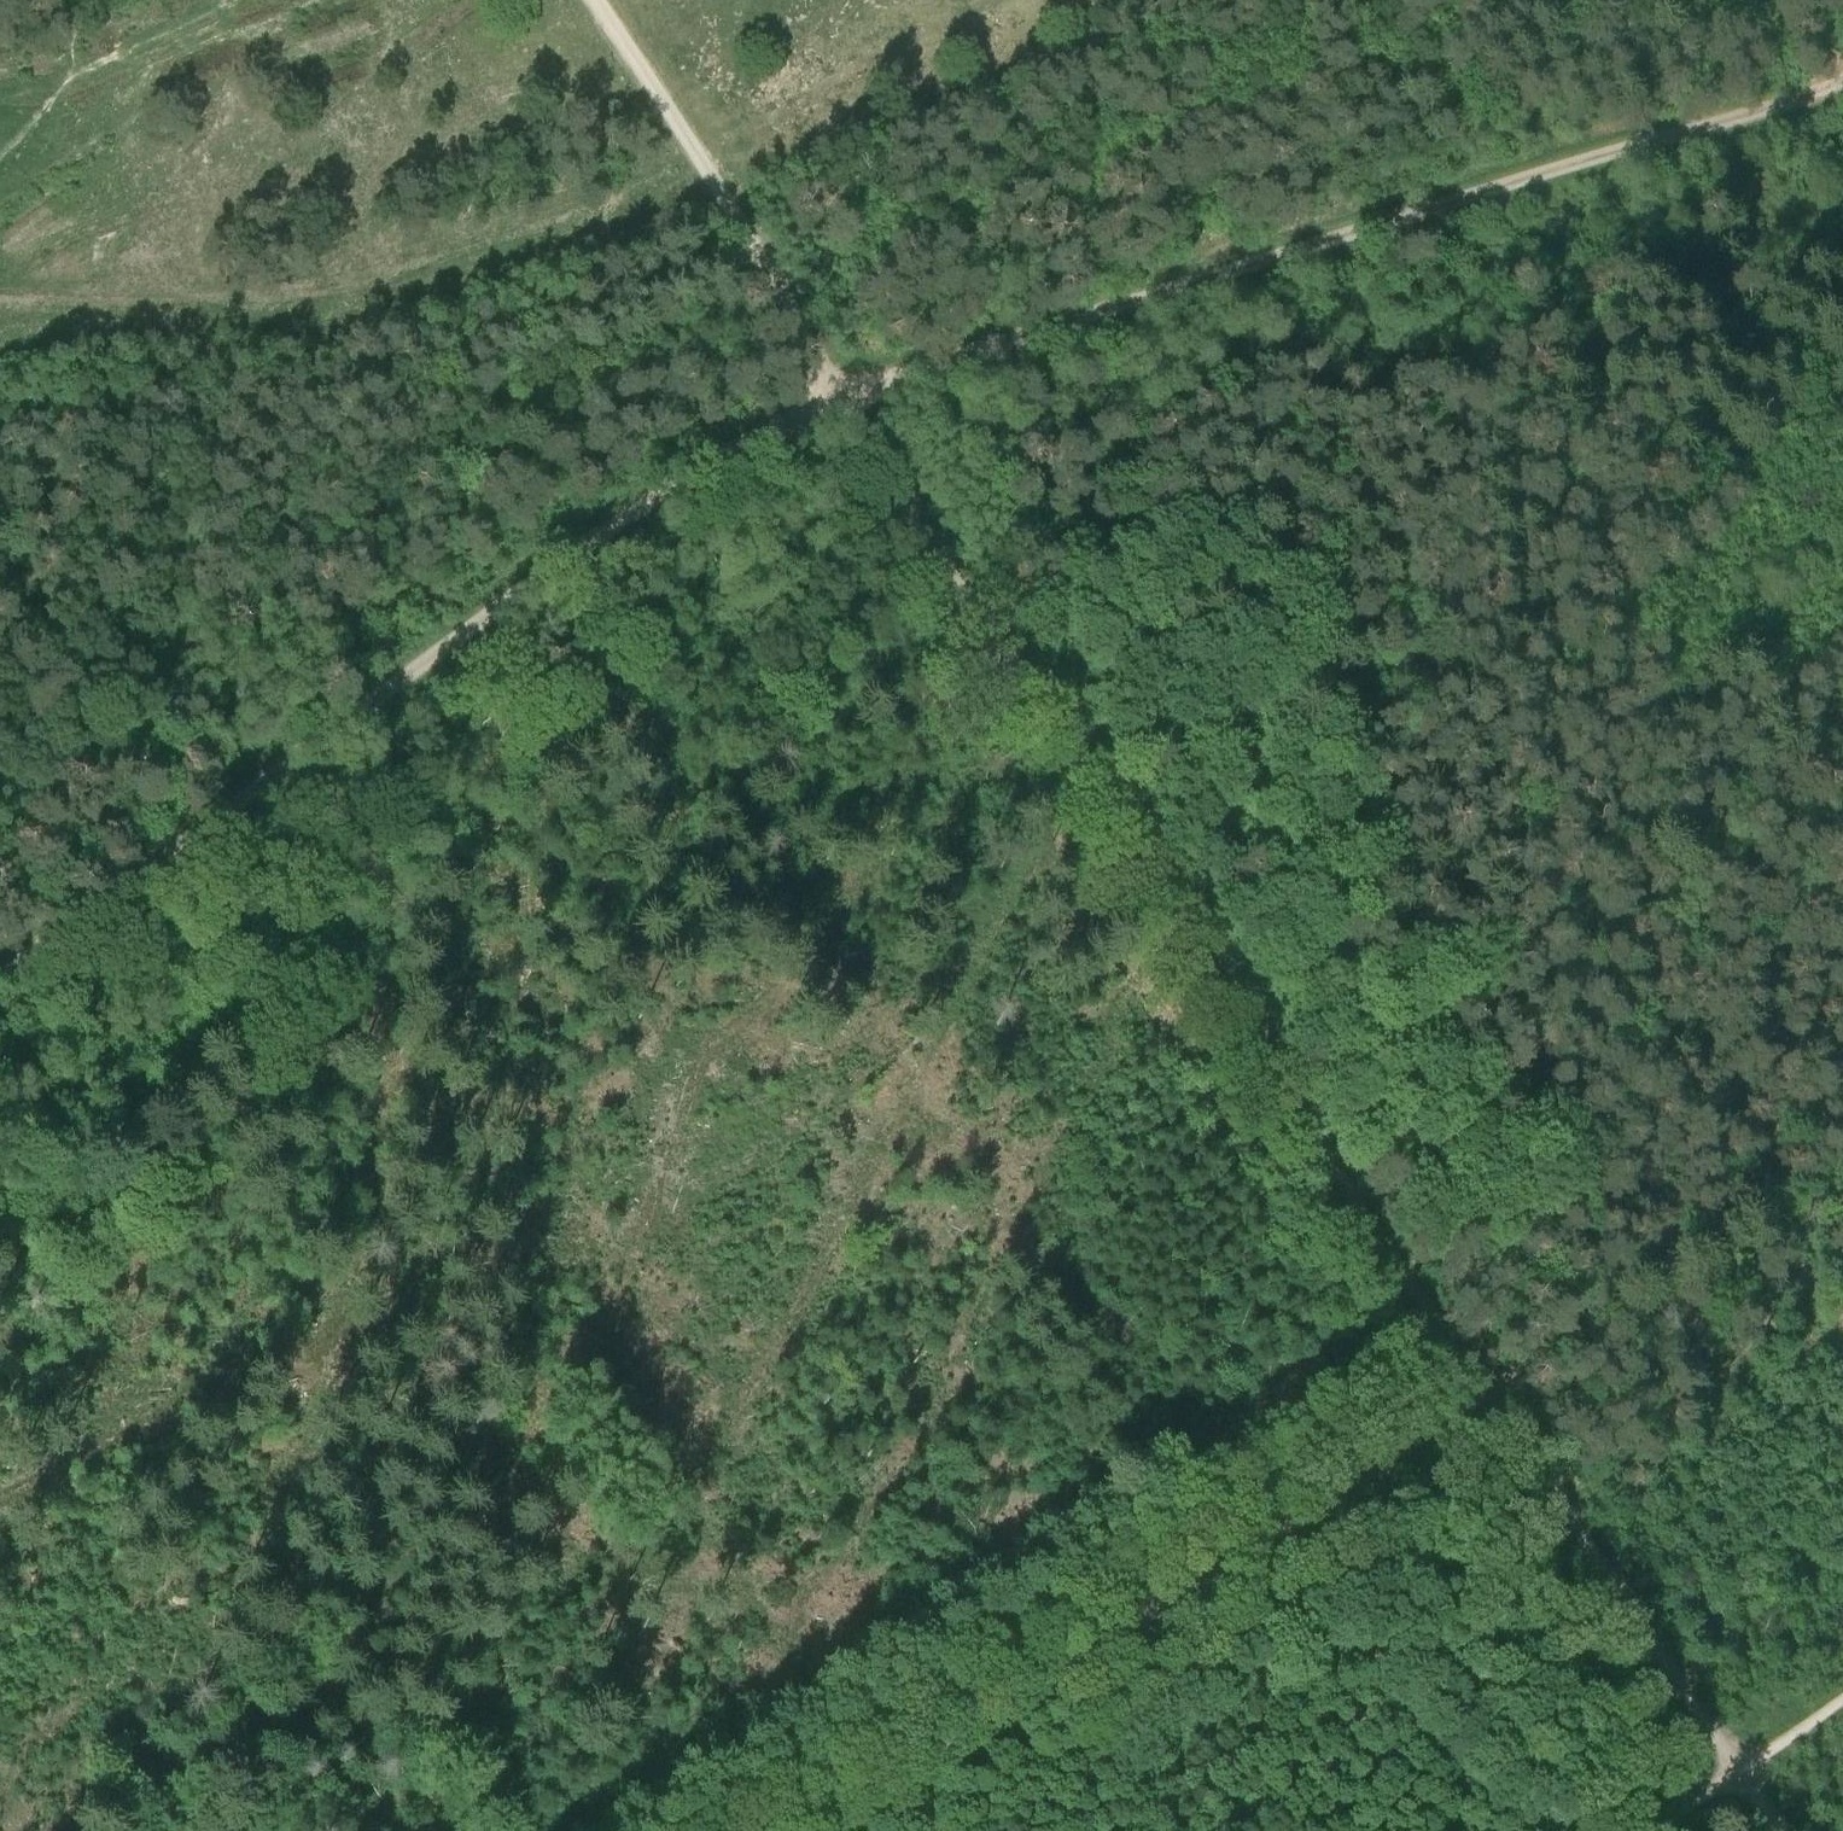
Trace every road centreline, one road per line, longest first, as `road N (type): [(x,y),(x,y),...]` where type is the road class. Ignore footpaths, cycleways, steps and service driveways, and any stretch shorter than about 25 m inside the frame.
road 1 (track): [(1484,1402),(854,411)]
road 2 (track): [(1842,73),(1680,139),(1479,196),(1272,238),(1068,302),(854,411)]
road 3 (track): [(854,411),(605,543),(0,973)]
road 4 (track): [(1484,1402),(1784,1830)]
road 5 (track): [(854,411),(743,226),(592,0)]
road 6 (track): [(0,168),(55,94),(279,0)]
road 7 (track): [(1842,1701),(1658,1830)]

